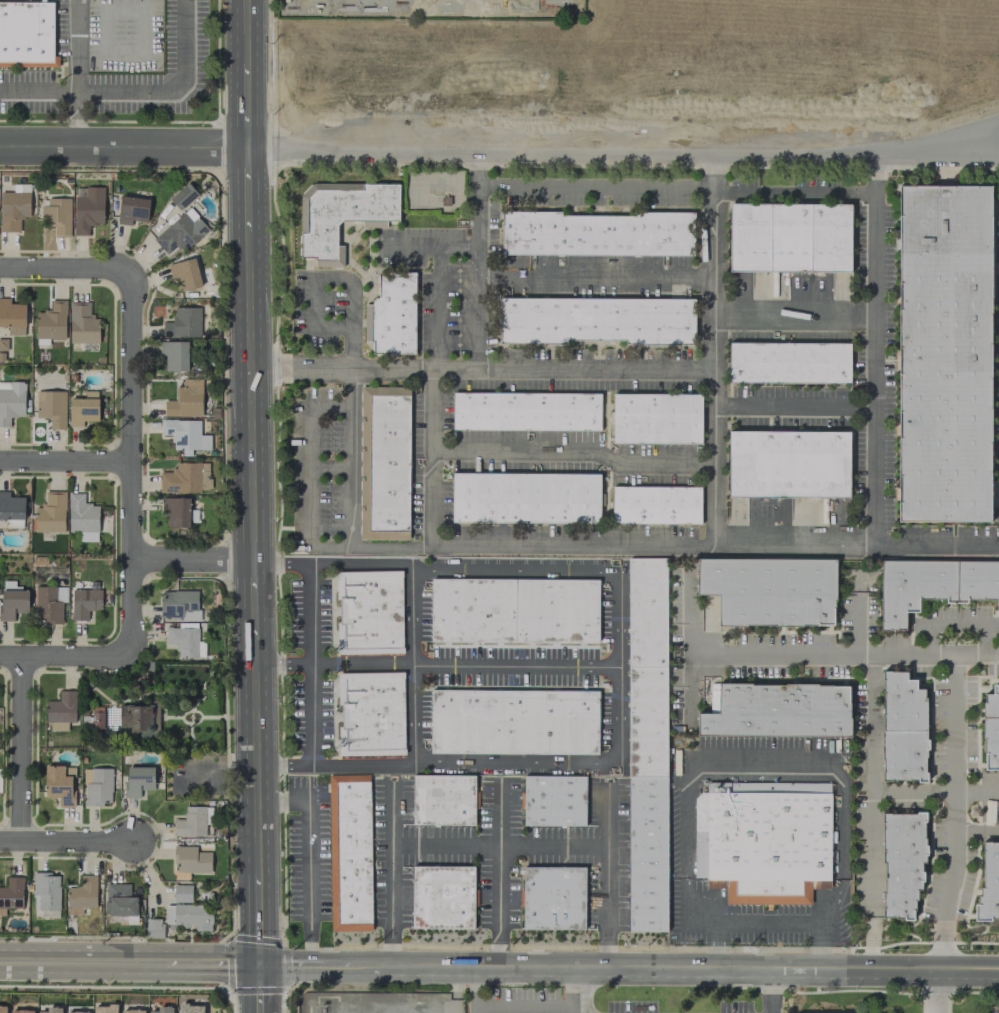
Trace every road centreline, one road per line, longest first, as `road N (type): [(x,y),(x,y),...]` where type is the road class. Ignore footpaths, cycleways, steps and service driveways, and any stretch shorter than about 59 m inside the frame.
road 1 (residential): [(245,148),(890,157),(998,141)]
road 2 (secondary): [(330,966),(998,975)]
road 3 (residential): [(0,658),(120,659),(132,649),(131,560),(252,561)]
road 4 (secondary): [(246,231),(252,561)]
road 5 (residential): [(127,276),(131,560)]
road 6 (tertiary): [(245,148),(0,148)]
road 7 (secondary): [(253,635),(258,873)]
road 8 (residential): [(21,658),(21,842)]
road 9 (secondary): [(0,956),(164,960)]
road 10 (residential): [(0,462),(130,463)]
road 11 (residential): [(0,842),(130,842)]
road 12 (residential): [(0,270),(127,276)]

